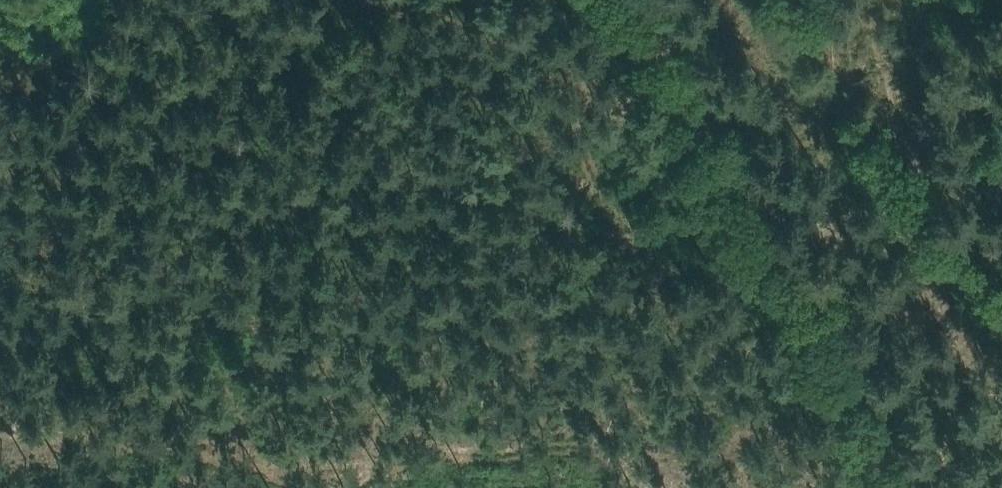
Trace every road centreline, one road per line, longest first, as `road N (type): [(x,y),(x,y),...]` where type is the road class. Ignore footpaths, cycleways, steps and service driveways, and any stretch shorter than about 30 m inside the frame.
road 1 (track): [(623,0),(757,253)]
road 2 (track): [(757,253),(893,487)]
road 3 (track): [(757,253),(1001,174)]

